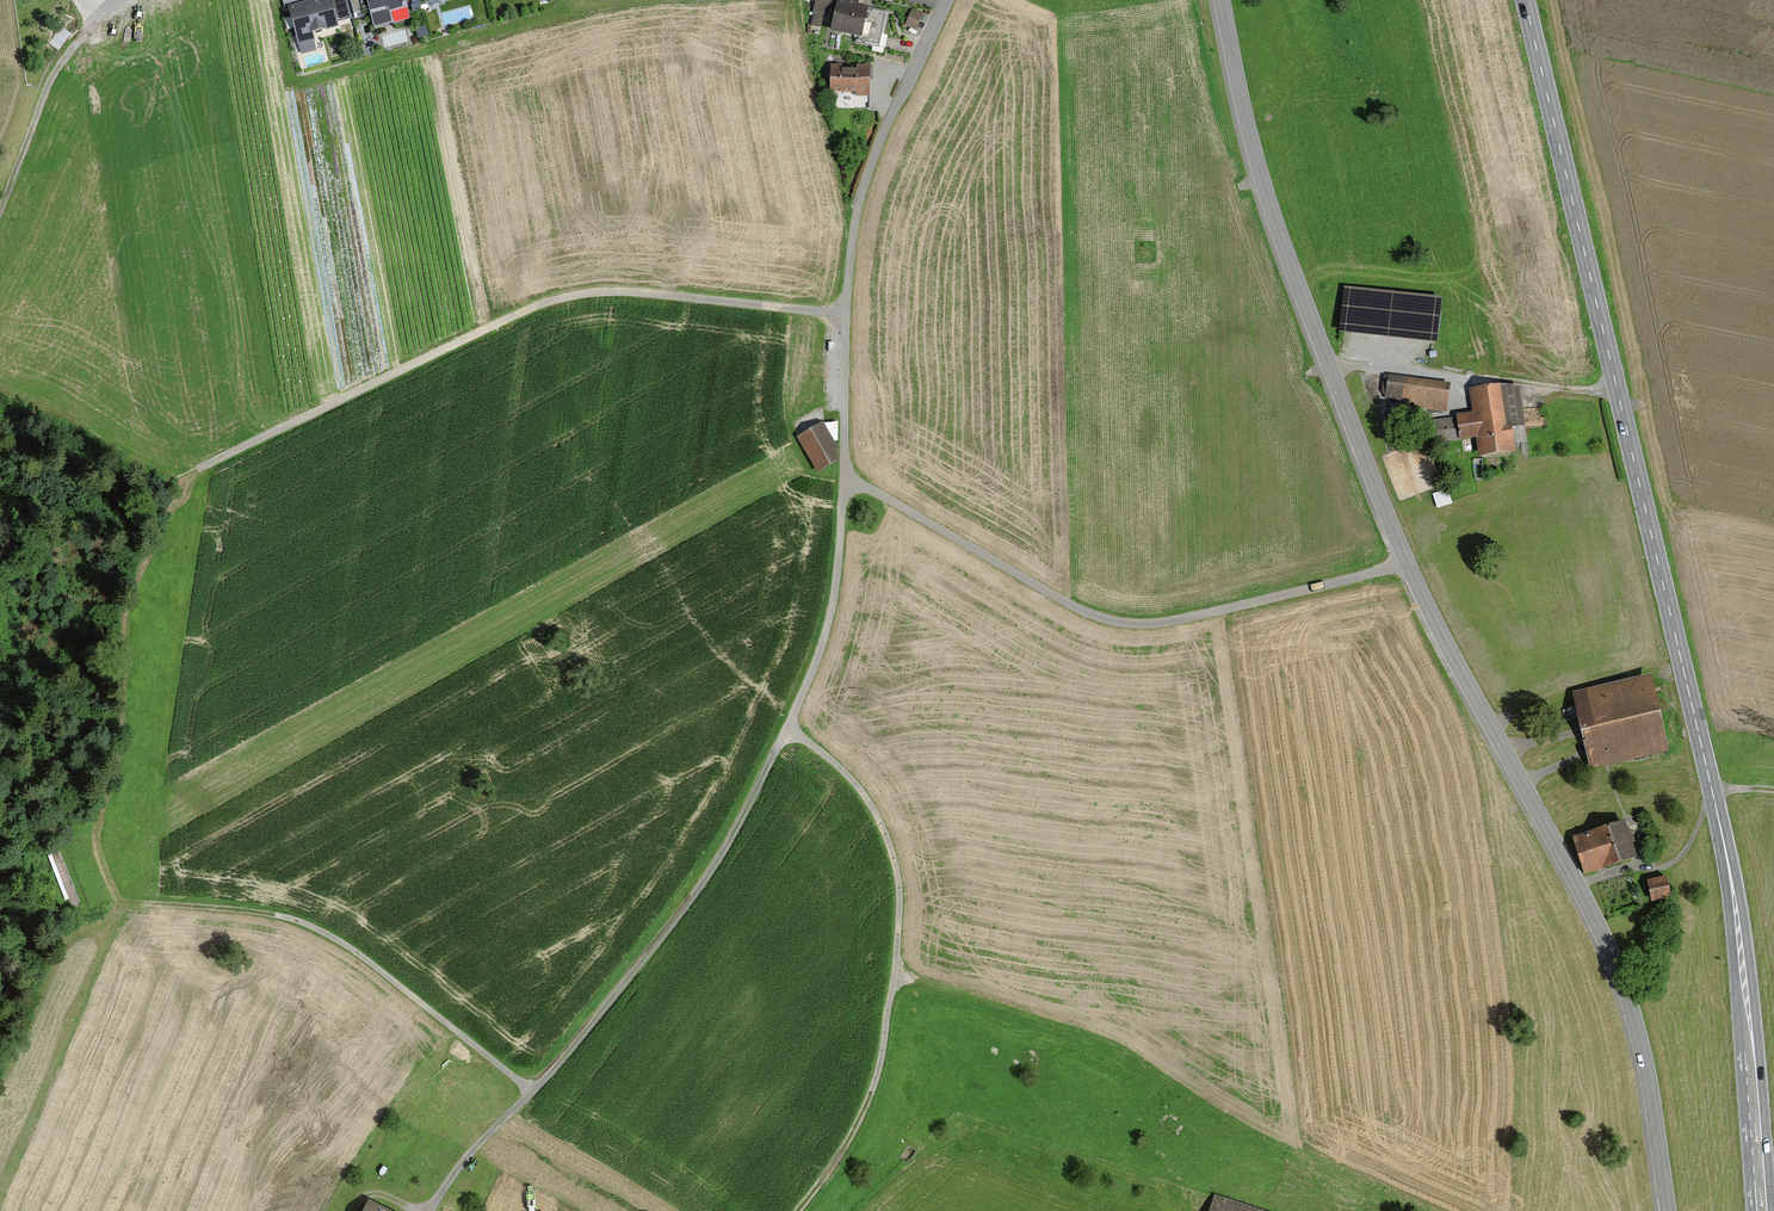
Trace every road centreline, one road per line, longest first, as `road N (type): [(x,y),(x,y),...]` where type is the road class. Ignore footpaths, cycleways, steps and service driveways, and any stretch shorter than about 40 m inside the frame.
road 1 (residential): [(1667,1210),(1626,994),(1384,508),(1267,195),(1223,0)]
road 2 (secondary): [(1525,0),(1730,877),(1762,1210)]
road 3 (track): [(846,313),(641,293),(565,297),(197,468)]
road 4 (track): [(844,477),(1106,619),(1147,624),(1195,616),(1407,561)]
road 5 (track): [(798,1210),(845,1145),(873,1088),(899,905),(893,857),(871,805),(832,762),(787,729)]
road 6 (residential): [(946,0),(859,203),(846,313),(844,477)]
road 7 (track): [(787,729),(731,840),(650,952),(529,1094)]
road 8 (track): [(275,916),(358,951),(529,1094)]
road 9 (track): [(1618,390),(1325,358)]
road 10 (track): [(844,477),(828,622),(787,729)]
road 11 (track): [(0,604),(11,725),(0,861)]
road 12 (track): [(0,208),(53,76),(105,11)]
road 13 (track): [(529,1094),(460,1158),(430,1210)]

